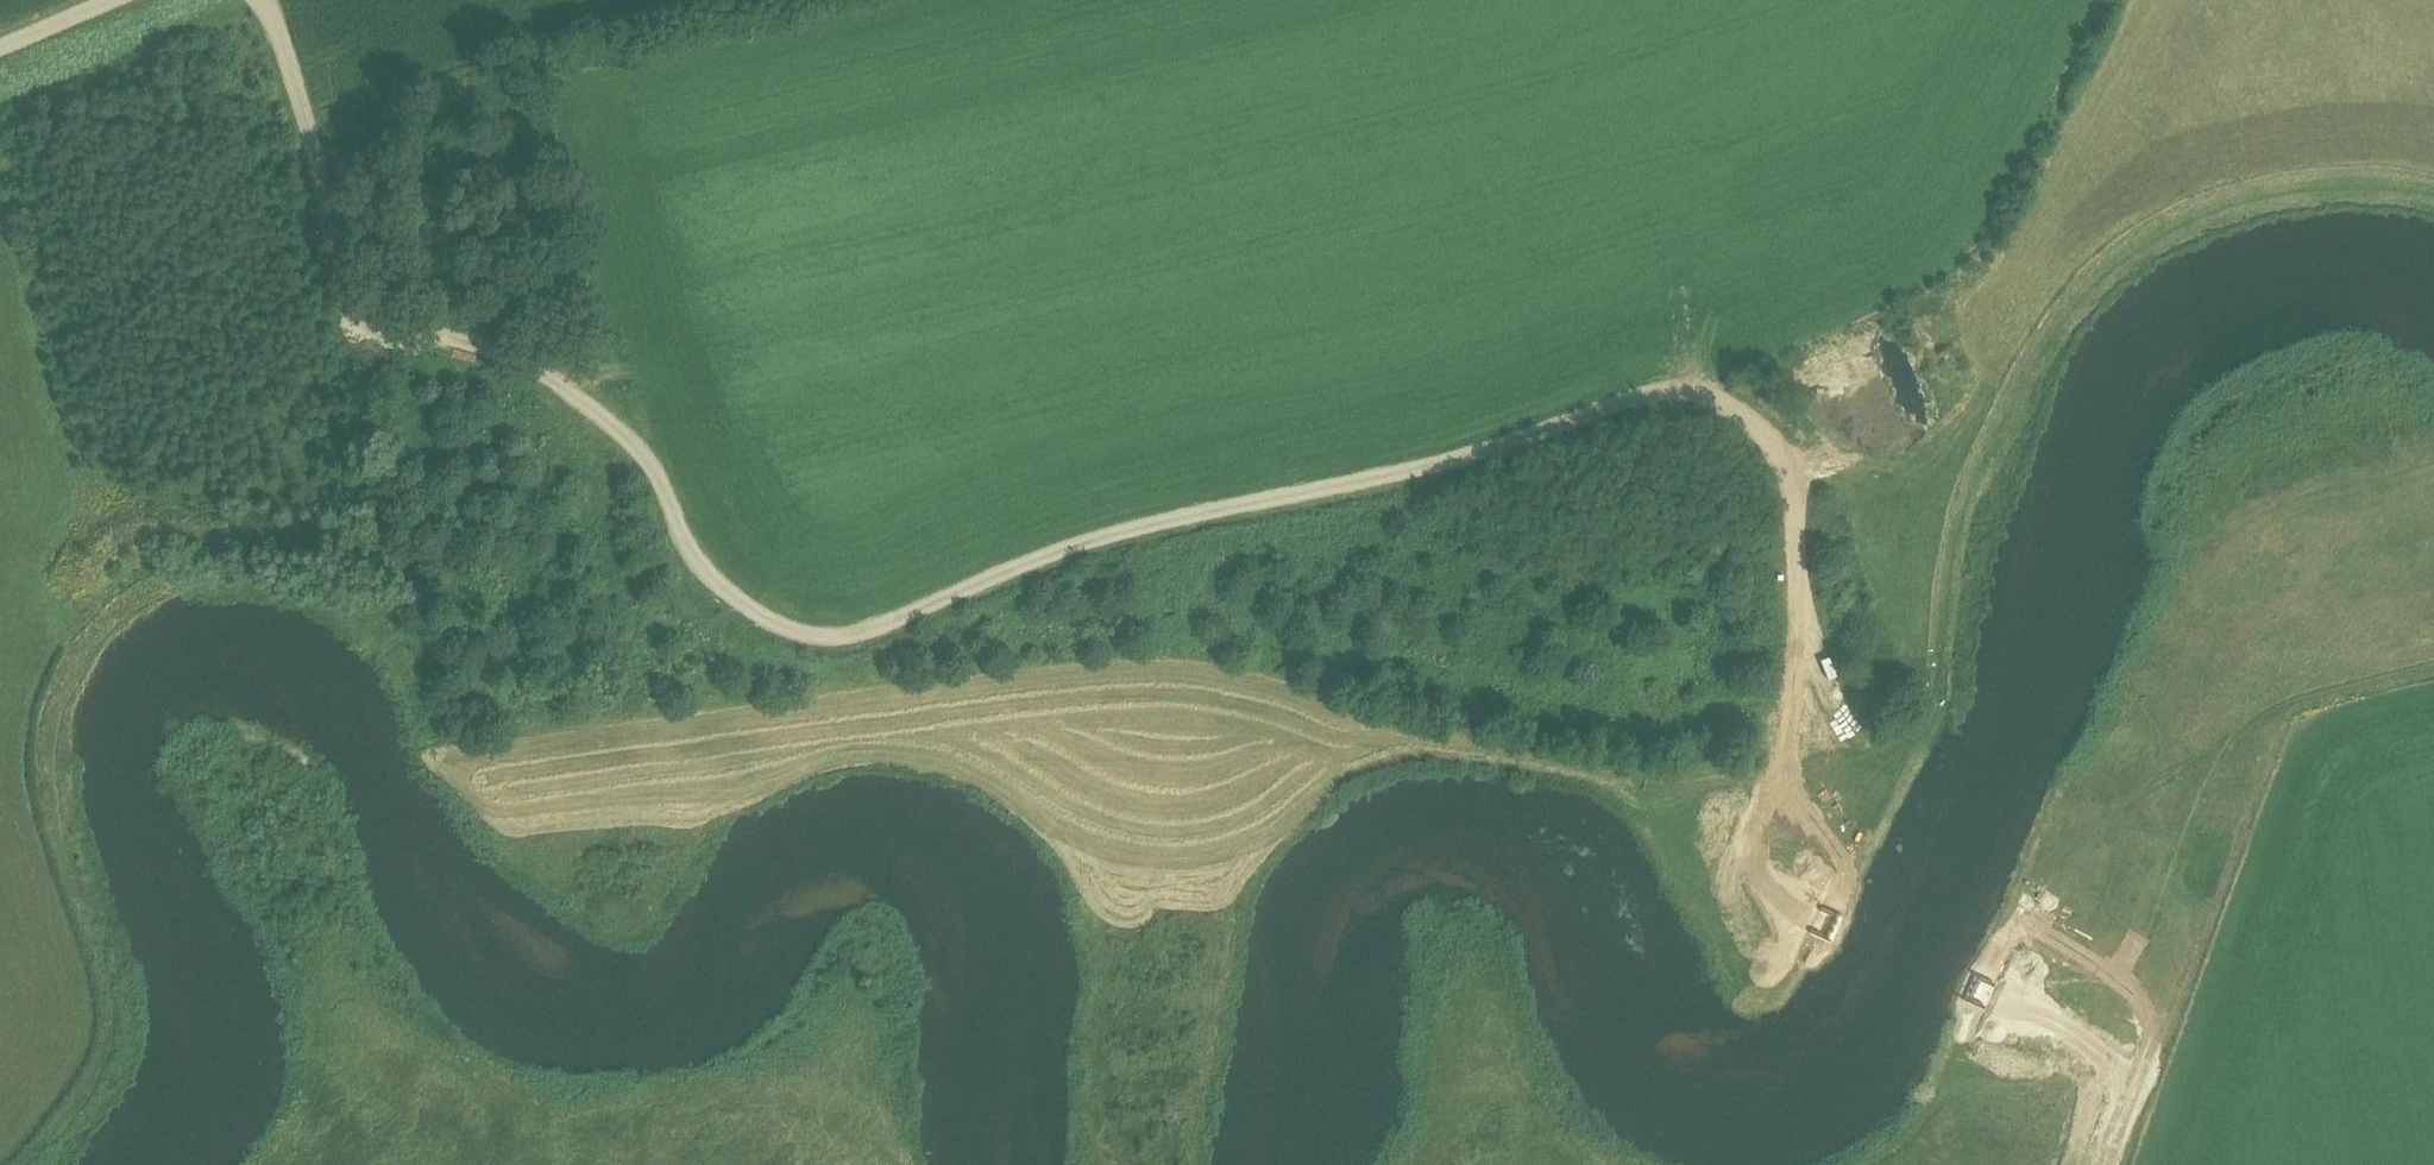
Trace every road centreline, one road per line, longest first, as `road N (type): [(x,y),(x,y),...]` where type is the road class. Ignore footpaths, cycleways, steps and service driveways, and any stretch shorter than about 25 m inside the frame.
road 1 (track): [(259,0),(271,18),(354,320),(383,362),(542,382),(611,425),(658,477),(690,557),(723,594),(790,627),(842,634),(950,599),(1067,543),(1416,474),(1653,395),(1699,390),(1767,438),(1798,514),(1797,607),(1831,686),(1875,744)]

